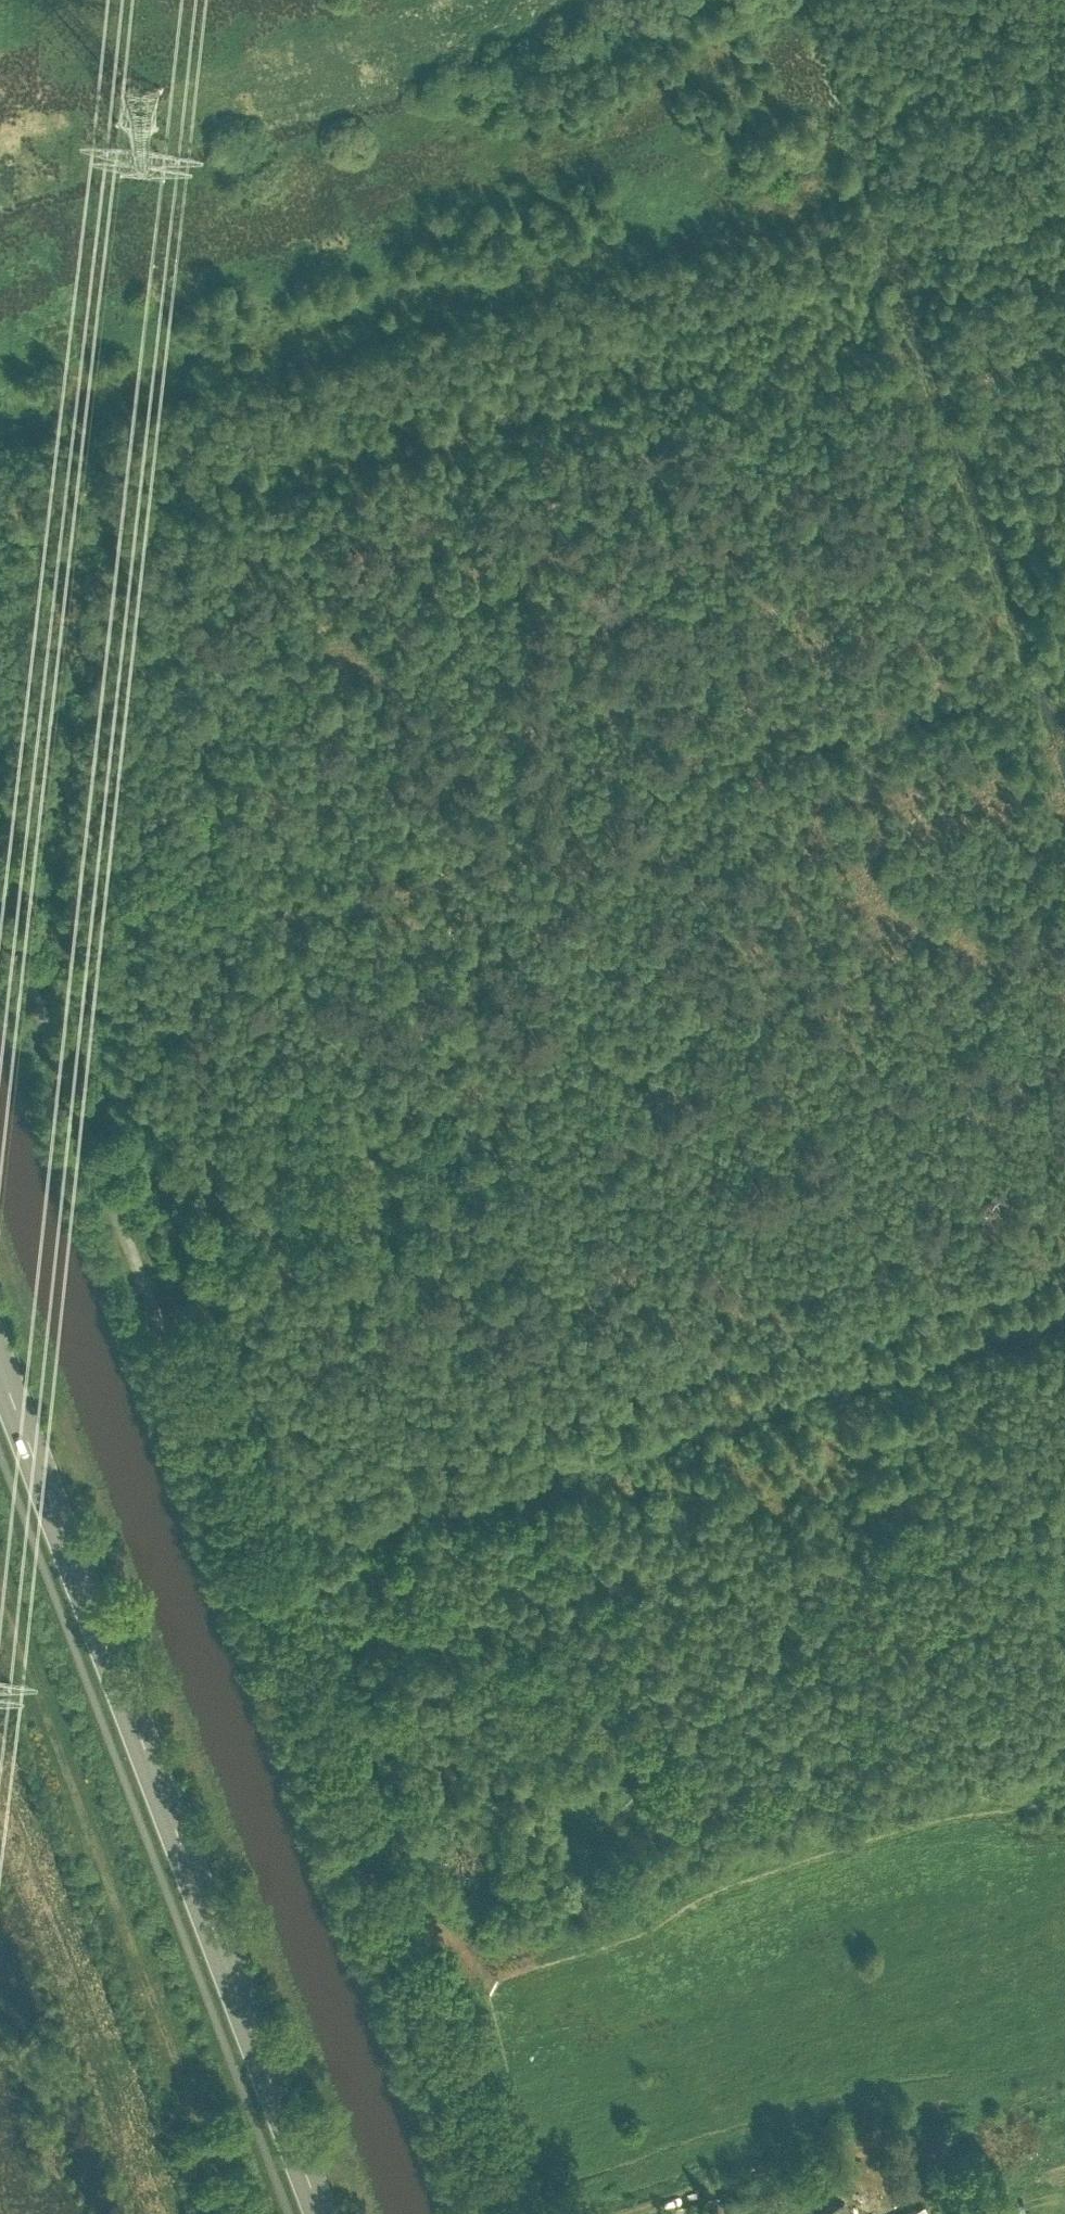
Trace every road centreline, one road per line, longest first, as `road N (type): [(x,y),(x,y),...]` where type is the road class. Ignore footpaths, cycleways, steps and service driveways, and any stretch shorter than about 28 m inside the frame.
road 1 (unclassified): [(0,906),(506,2213)]
road 2 (primary): [(0,1370),(322,2213)]
road 3 (track): [(234,2213),(0,1599)]

